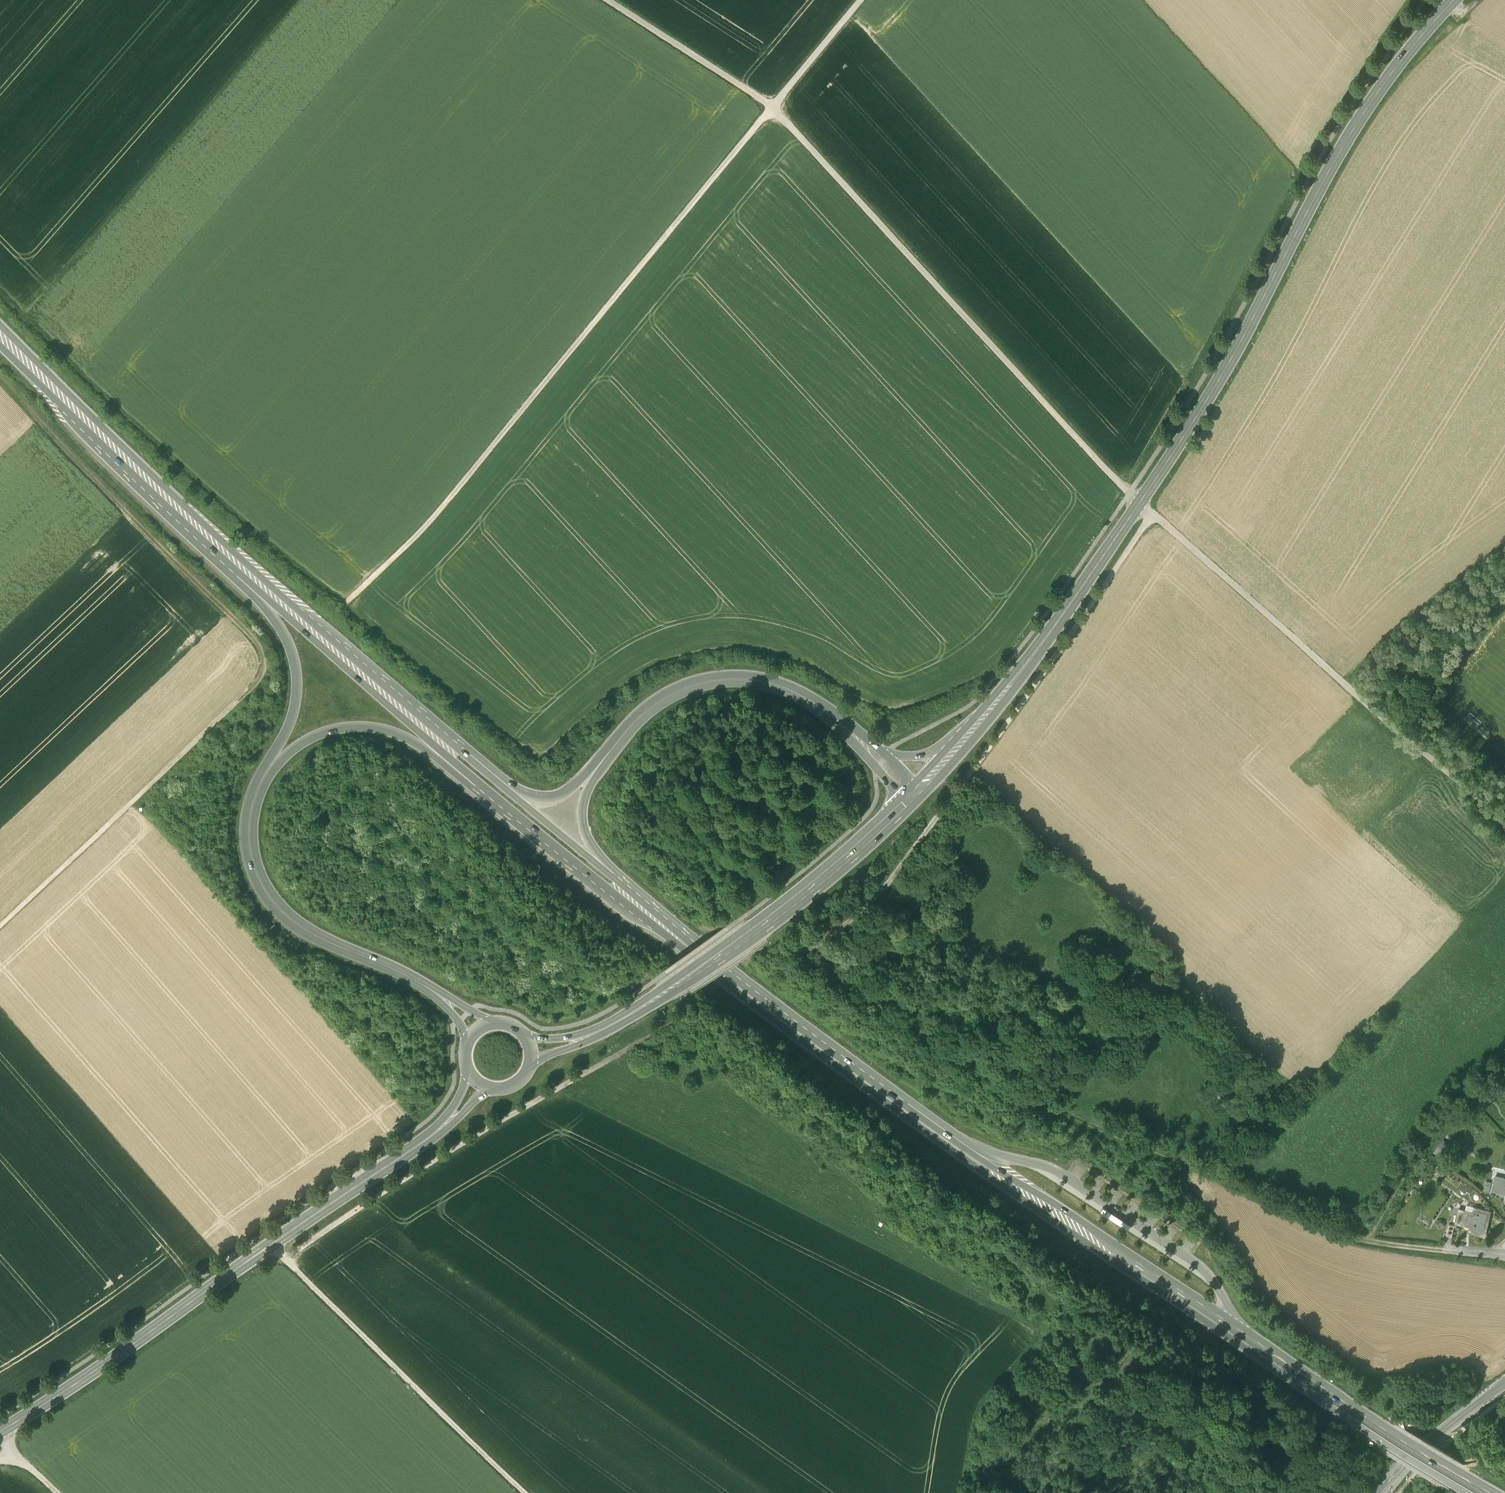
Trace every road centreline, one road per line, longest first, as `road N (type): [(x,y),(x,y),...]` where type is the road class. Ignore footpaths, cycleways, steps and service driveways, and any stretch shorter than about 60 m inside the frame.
road 1 (track): [(862,0),(431,522),(351,599),(226,504),(0,280)]
road 2 (track): [(1504,813),(1150,513),(773,109),(604,0)]
road 3 (trunk): [(615,891),(952,1147),(1405,1440)]
road 4 (secondary): [(1456,0),(1350,136),(1207,404),(1026,665),(954,751)]
road 5 (track): [(0,924),(262,683),(269,667),(263,647),(0,379)]
road 6 (track): [(816,941),(932,1046),(1059,1119),(1358,1237),(1434,1246)]
road 7 (secondary): [(482,1081),(437,1134),(0,1430)]
road 8 (track): [(1150,513),(890,881),(791,956)]
road 9 (track): [(289,1260),(465,1143),(679,1020)]
road 10 (trunk): [(480,1032),(405,973),(305,930),(273,901),(256,872),(248,825),(277,761)]
road 11 (trunk): [(0,334),(264,588)]
road 12 (track): [(274,1241),(526,1492)]
road 13 (trunk): [(602,764),(667,698),(729,681),(785,688),(850,732)]
road 14 (secondary): [(703,968),(813,887),(907,802)]
road 15 (trunk): [(264,588),(448,753)]
road 16 (track): [(970,1492),(986,1419),(1071,1306)]
road 17 (trunk): [(277,761),(316,736),(353,728),(448,753)]
road 18 (trunk): [(264,588),(298,676),(277,761)]
road 19 (tertiary): [(1504,1380),(1376,1492)]
road 20 (trunk): [(501,796),(615,891)]
road 21 (trunk): [(615,891),(583,835),(586,798),(602,764)]

